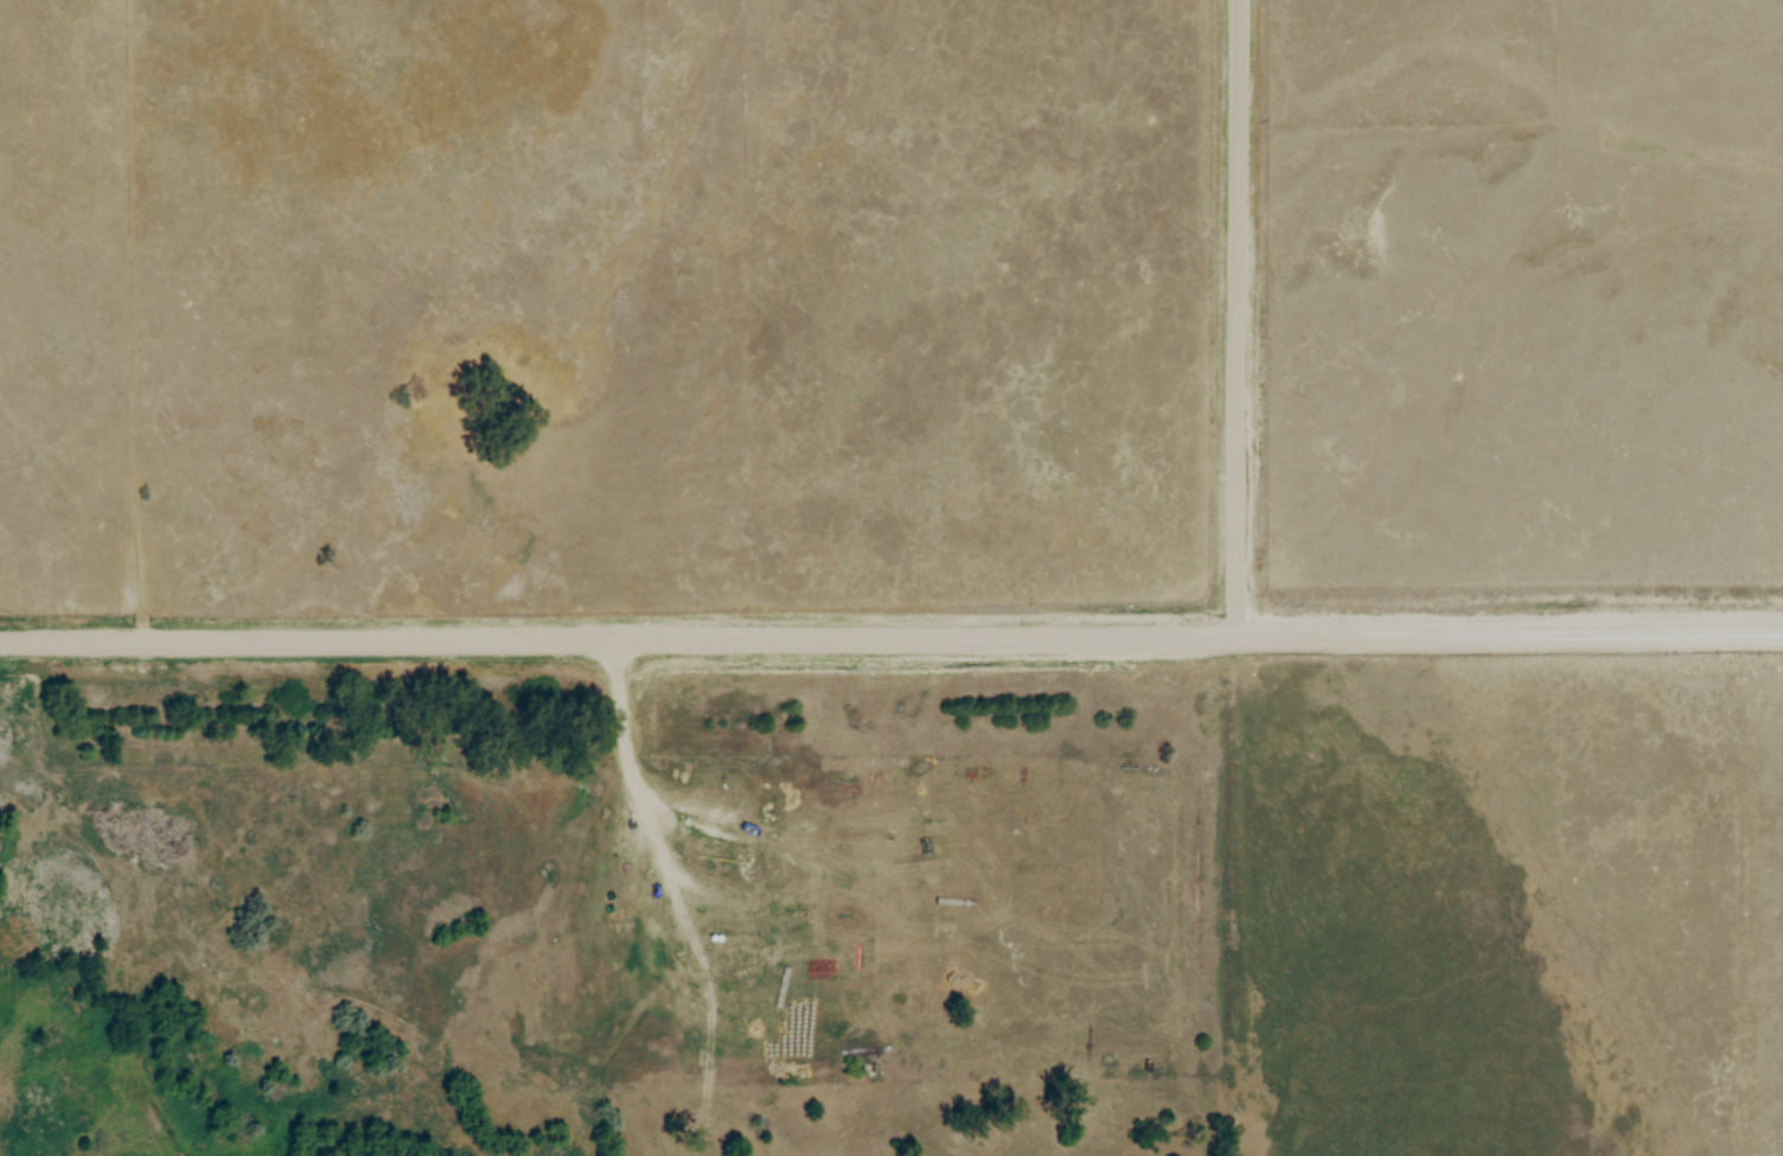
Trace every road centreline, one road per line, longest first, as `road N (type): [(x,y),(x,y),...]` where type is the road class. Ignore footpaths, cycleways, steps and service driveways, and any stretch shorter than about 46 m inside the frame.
road 1 (residential): [(0,643),(1782,631)]
road 2 (residential): [(1242,0),(1239,638)]

